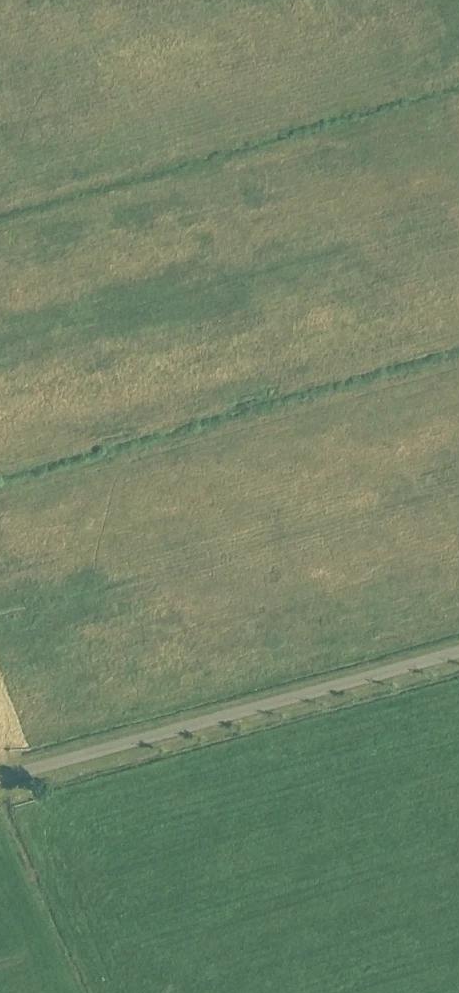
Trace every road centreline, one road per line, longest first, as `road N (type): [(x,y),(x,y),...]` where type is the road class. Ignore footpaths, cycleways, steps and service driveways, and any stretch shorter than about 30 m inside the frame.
road 1 (unclassified): [(0,779),(458,654)]

